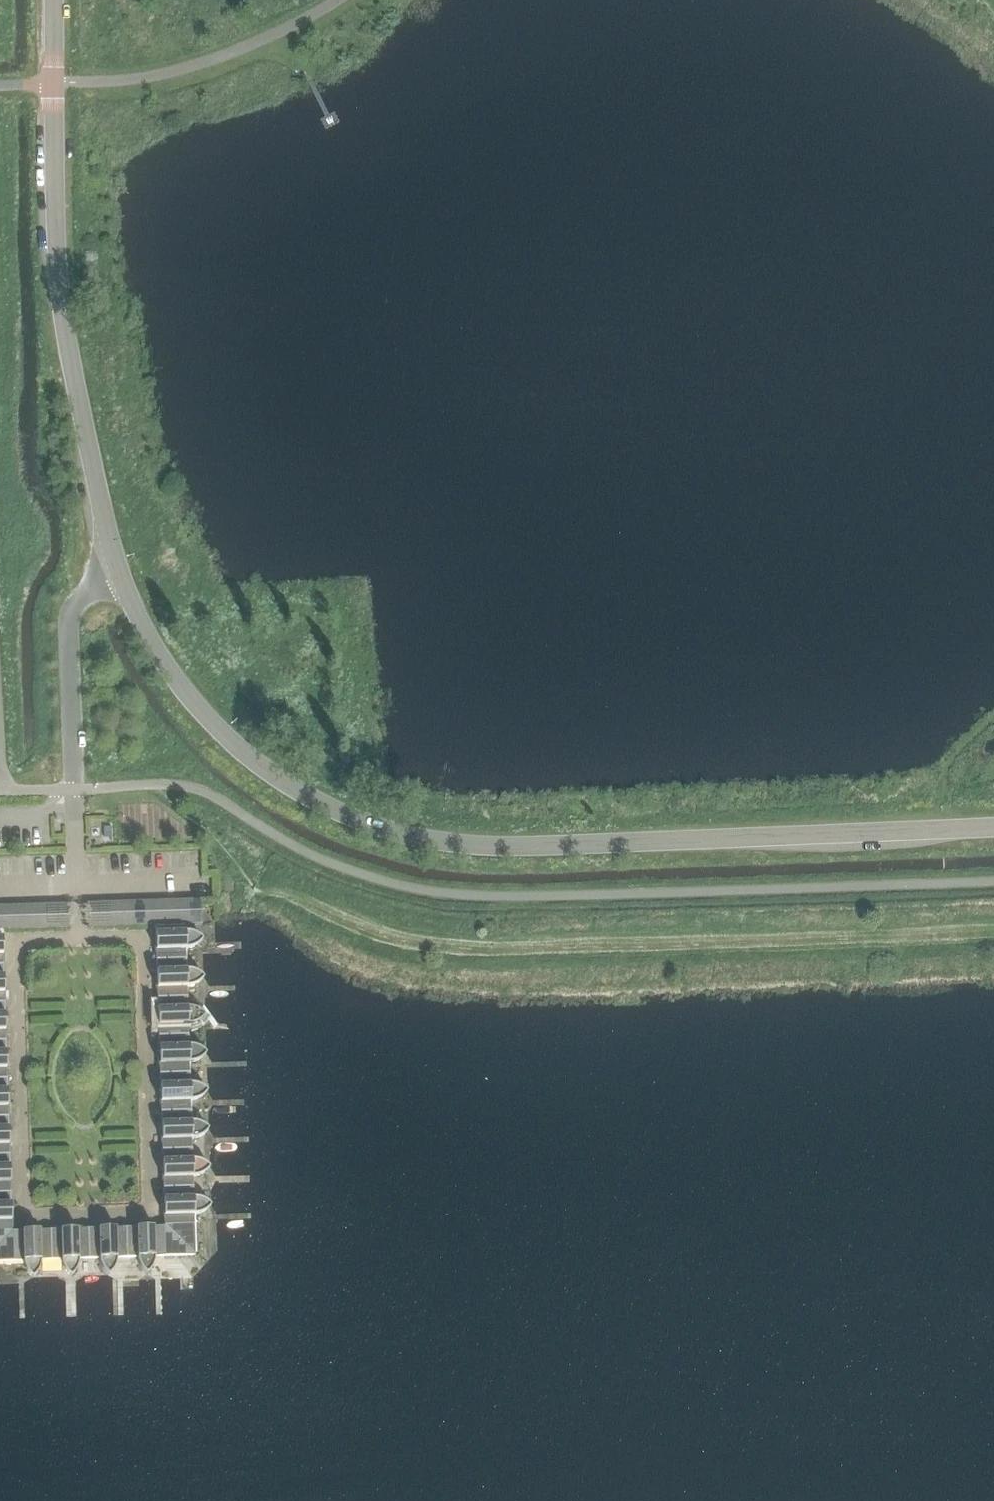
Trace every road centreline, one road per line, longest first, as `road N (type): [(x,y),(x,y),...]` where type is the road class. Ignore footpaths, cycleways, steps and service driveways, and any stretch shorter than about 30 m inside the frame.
road 1 (tertiary): [(993,828),(507,846),(396,832),(285,782),(221,730),(151,641),(116,571)]
road 2 (tertiary): [(116,571),(53,241),(54,84)]
road 3 (unclassified): [(116,571),(79,595),(70,612),(79,940)]

